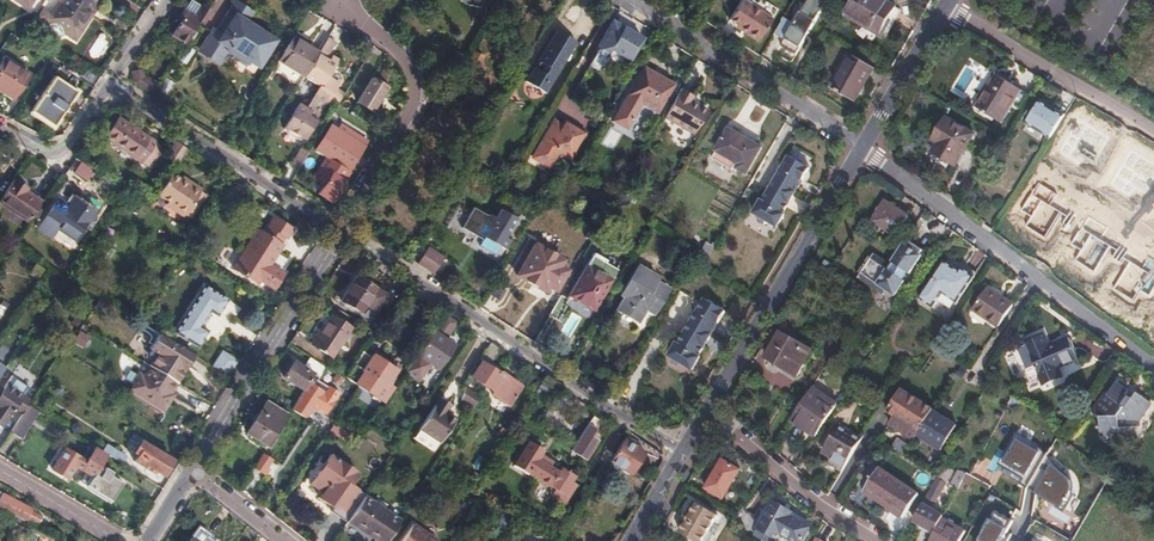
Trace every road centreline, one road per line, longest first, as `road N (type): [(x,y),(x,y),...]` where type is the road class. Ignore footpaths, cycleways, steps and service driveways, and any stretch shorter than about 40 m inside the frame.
road 1 (residential): [(342,235),(682,452)]
road 2 (residential): [(1153,364),(862,147)]
road 3 (unclassified): [(704,413),(862,147)]
road 4 (residential): [(199,474),(201,454),(342,235)]
road 5 (residential): [(342,235),(420,90),(350,0)]
road 6 (residential): [(107,93),(342,235)]
road 7 (residential): [(633,0),(862,147)]
road 8 (residential): [(944,11),(1153,130)]
road 9 (residential): [(877,540),(704,413)]
road 10 (unclassified): [(862,147),(944,11)]
road 11 (residential): [(0,126),(53,154),(70,146),(107,93)]
road 12 (residential): [(108,540),(0,477)]

